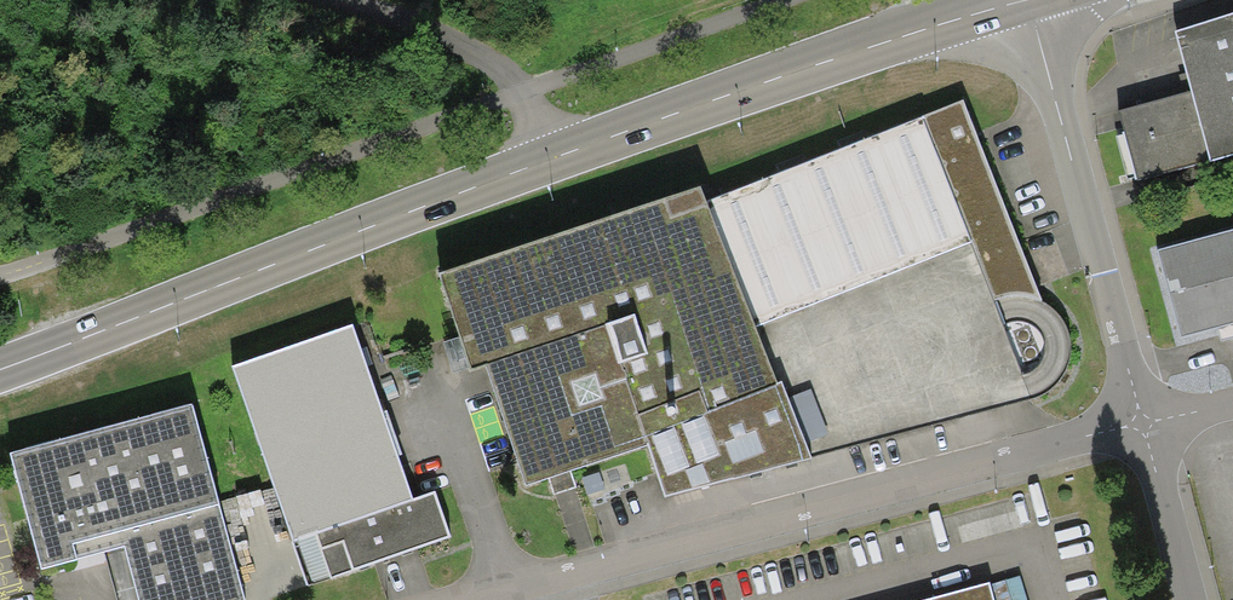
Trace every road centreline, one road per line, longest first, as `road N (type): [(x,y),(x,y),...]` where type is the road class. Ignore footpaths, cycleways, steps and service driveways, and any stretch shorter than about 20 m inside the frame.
road 1 (primary): [(0,370),(570,154),(1022,0)]
road 2 (residential): [(475,599),(1138,419)]
road 3 (residential): [(1138,419),(1029,0)]
road 4 (residential): [(1189,599),(1138,419)]

